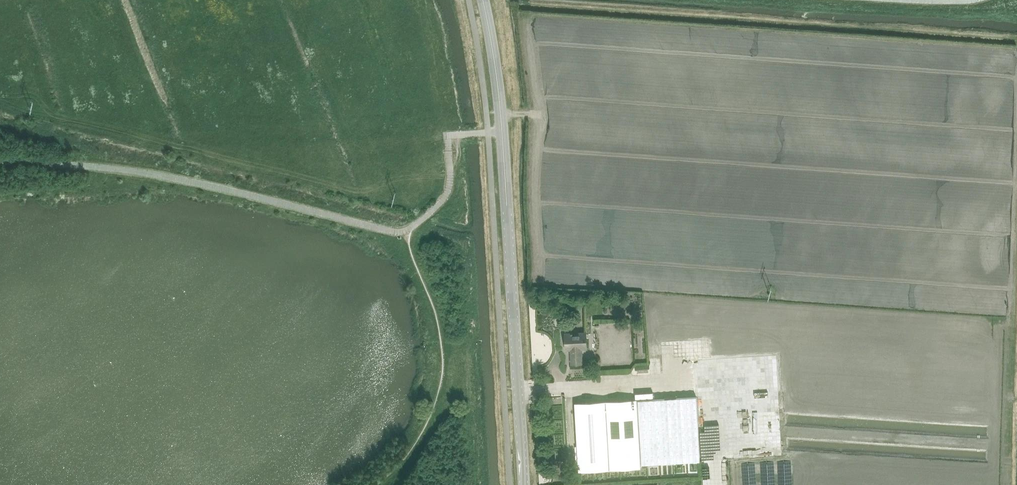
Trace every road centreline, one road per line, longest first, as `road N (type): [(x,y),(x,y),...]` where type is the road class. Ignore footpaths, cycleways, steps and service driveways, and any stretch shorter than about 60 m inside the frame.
road 1 (track): [(489,134),(448,136),(448,192),(422,219),(391,230),(158,175),(0,162)]
road 2 (unclassified): [(524,484),(502,133)]
road 3 (unclassified): [(502,133),(482,0)]

